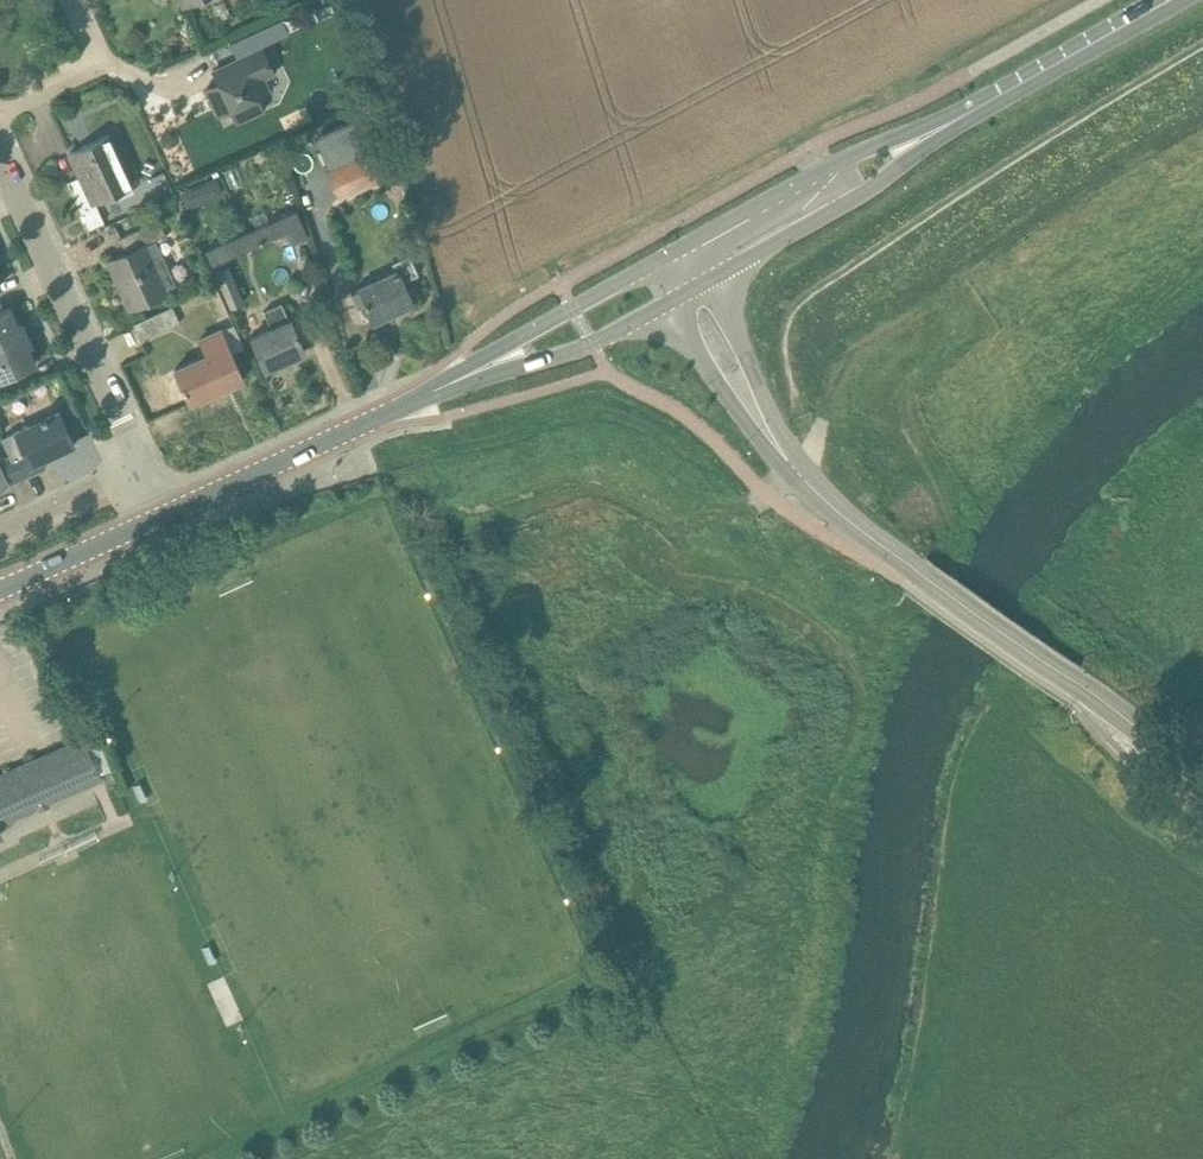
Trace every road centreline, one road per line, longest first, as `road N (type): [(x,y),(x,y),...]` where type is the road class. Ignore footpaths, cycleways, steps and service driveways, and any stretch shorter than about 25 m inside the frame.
road 1 (tertiary): [(1202,774),(813,494),(757,418)]
road 2 (residential): [(140,471),(0,153)]
road 3 (primary): [(979,108),(843,162),(670,260)]
road 4 (primary): [(709,281),(867,195),(979,108)]
road 5 (primary): [(165,521),(428,398)]
road 6 (primary): [(670,260),(428,398)]
road 7 (primary): [(428,398),(608,343),(671,303)]
road 8 (primary): [(979,108),(1174,0)]
road 9 (primary): [(0,588),(165,521)]
road 10 (residential): [(0,111),(100,58),(73,0)]
road 11 (residential): [(0,538),(140,471)]
road 12 (tertiary): [(757,418),(748,359),(709,281)]
road 13 (tertiary): [(671,303),(715,381),(757,418)]

